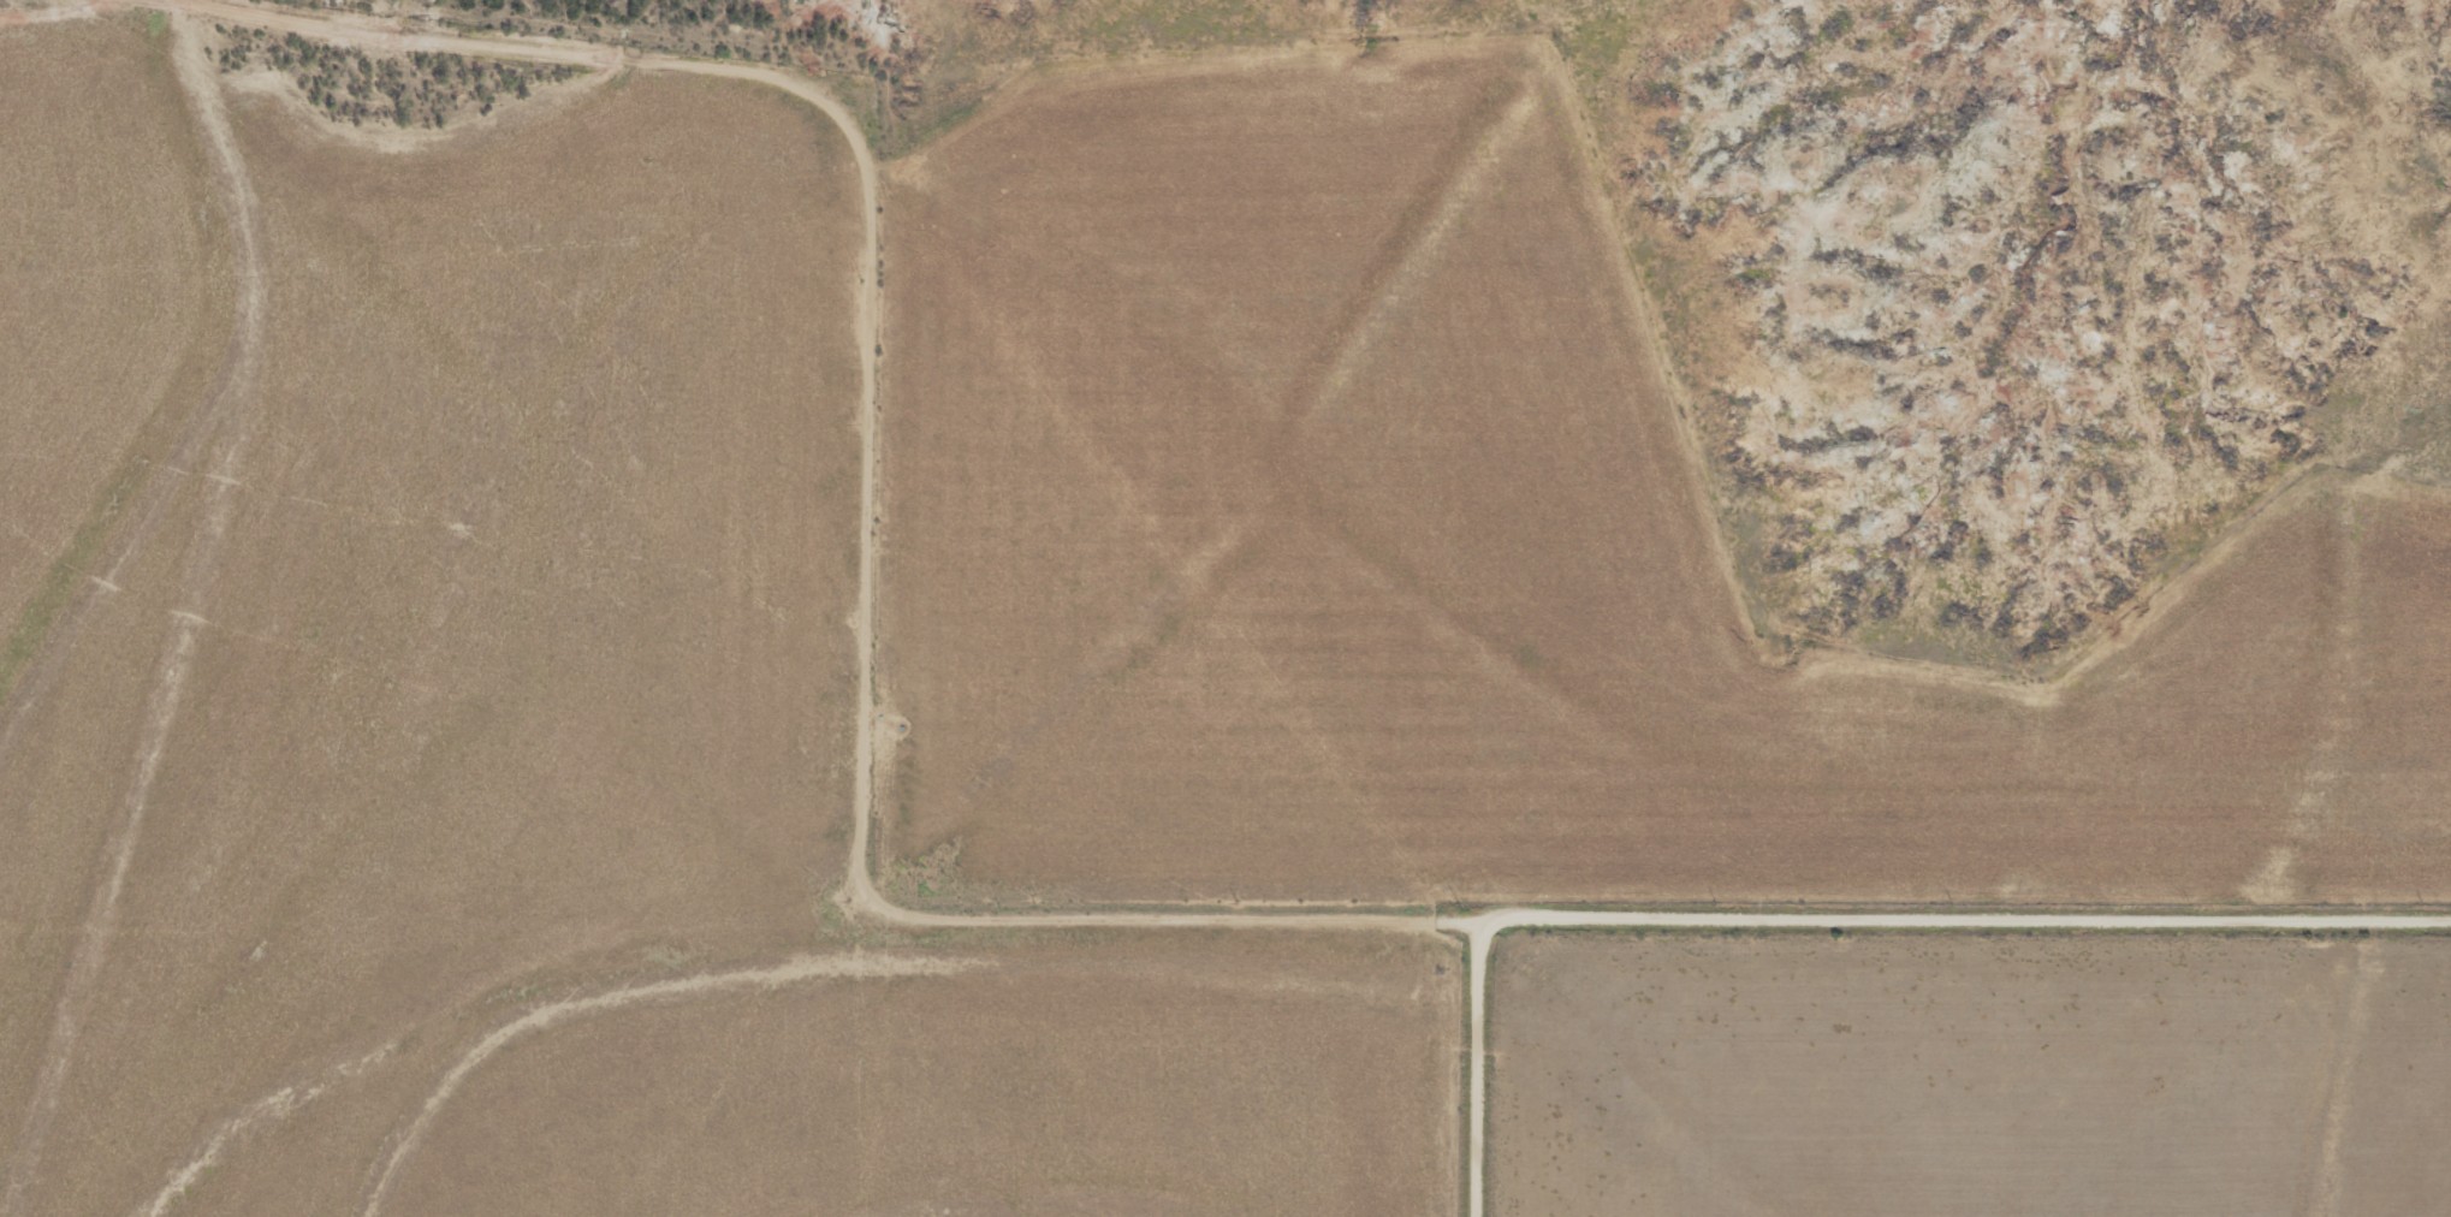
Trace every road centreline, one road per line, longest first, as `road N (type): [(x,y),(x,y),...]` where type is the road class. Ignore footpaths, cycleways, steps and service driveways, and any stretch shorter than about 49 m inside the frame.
road 1 (residential): [(384,0),(659,32),(783,71),(851,138),(859,759),(890,845),(972,902),(1482,915),(2450,918)]
road 2 (residential): [(1482,915),(1477,1216)]

